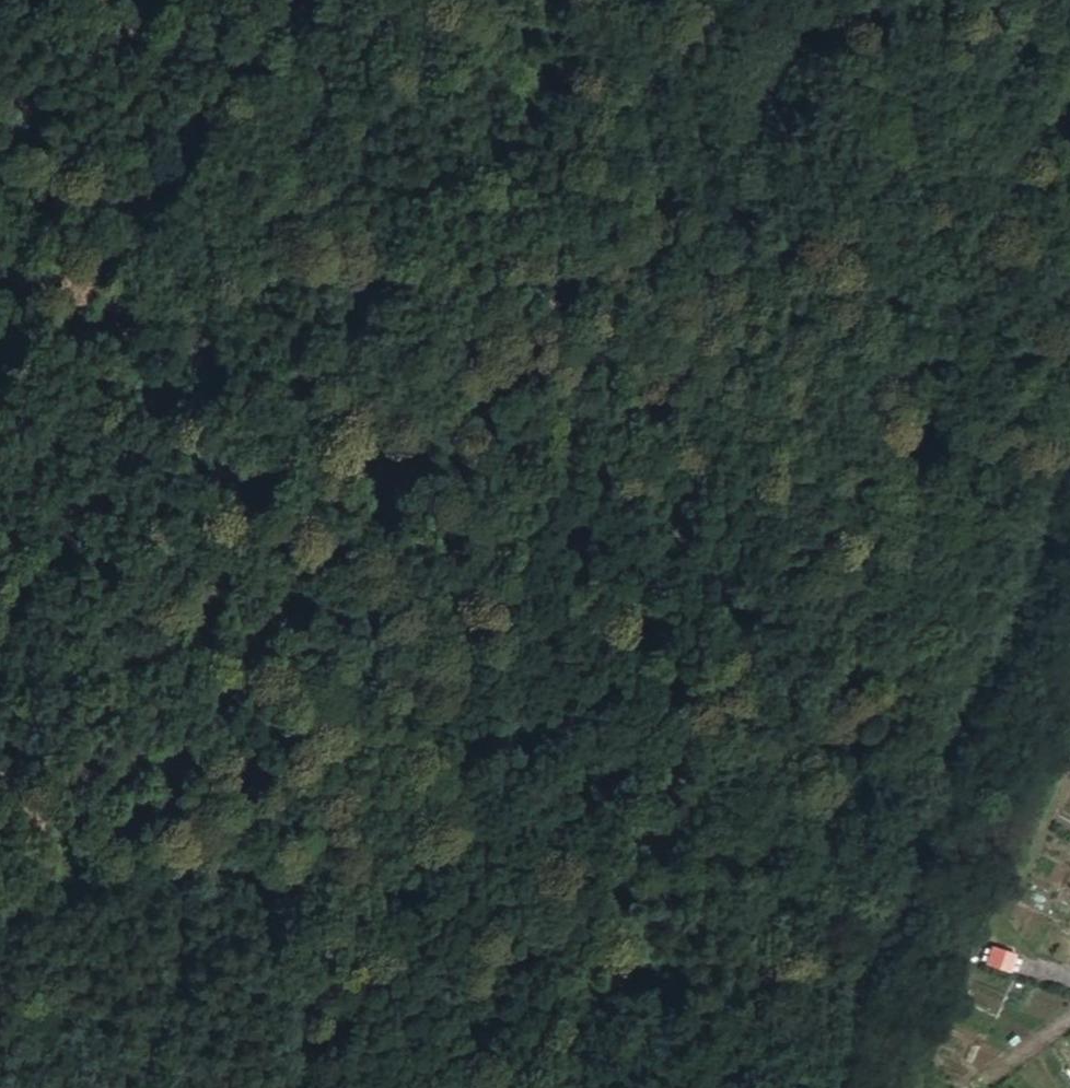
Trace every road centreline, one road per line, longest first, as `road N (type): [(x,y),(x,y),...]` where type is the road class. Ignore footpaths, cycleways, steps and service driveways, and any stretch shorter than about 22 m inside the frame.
road 1 (track): [(1069,476),(829,1087)]

